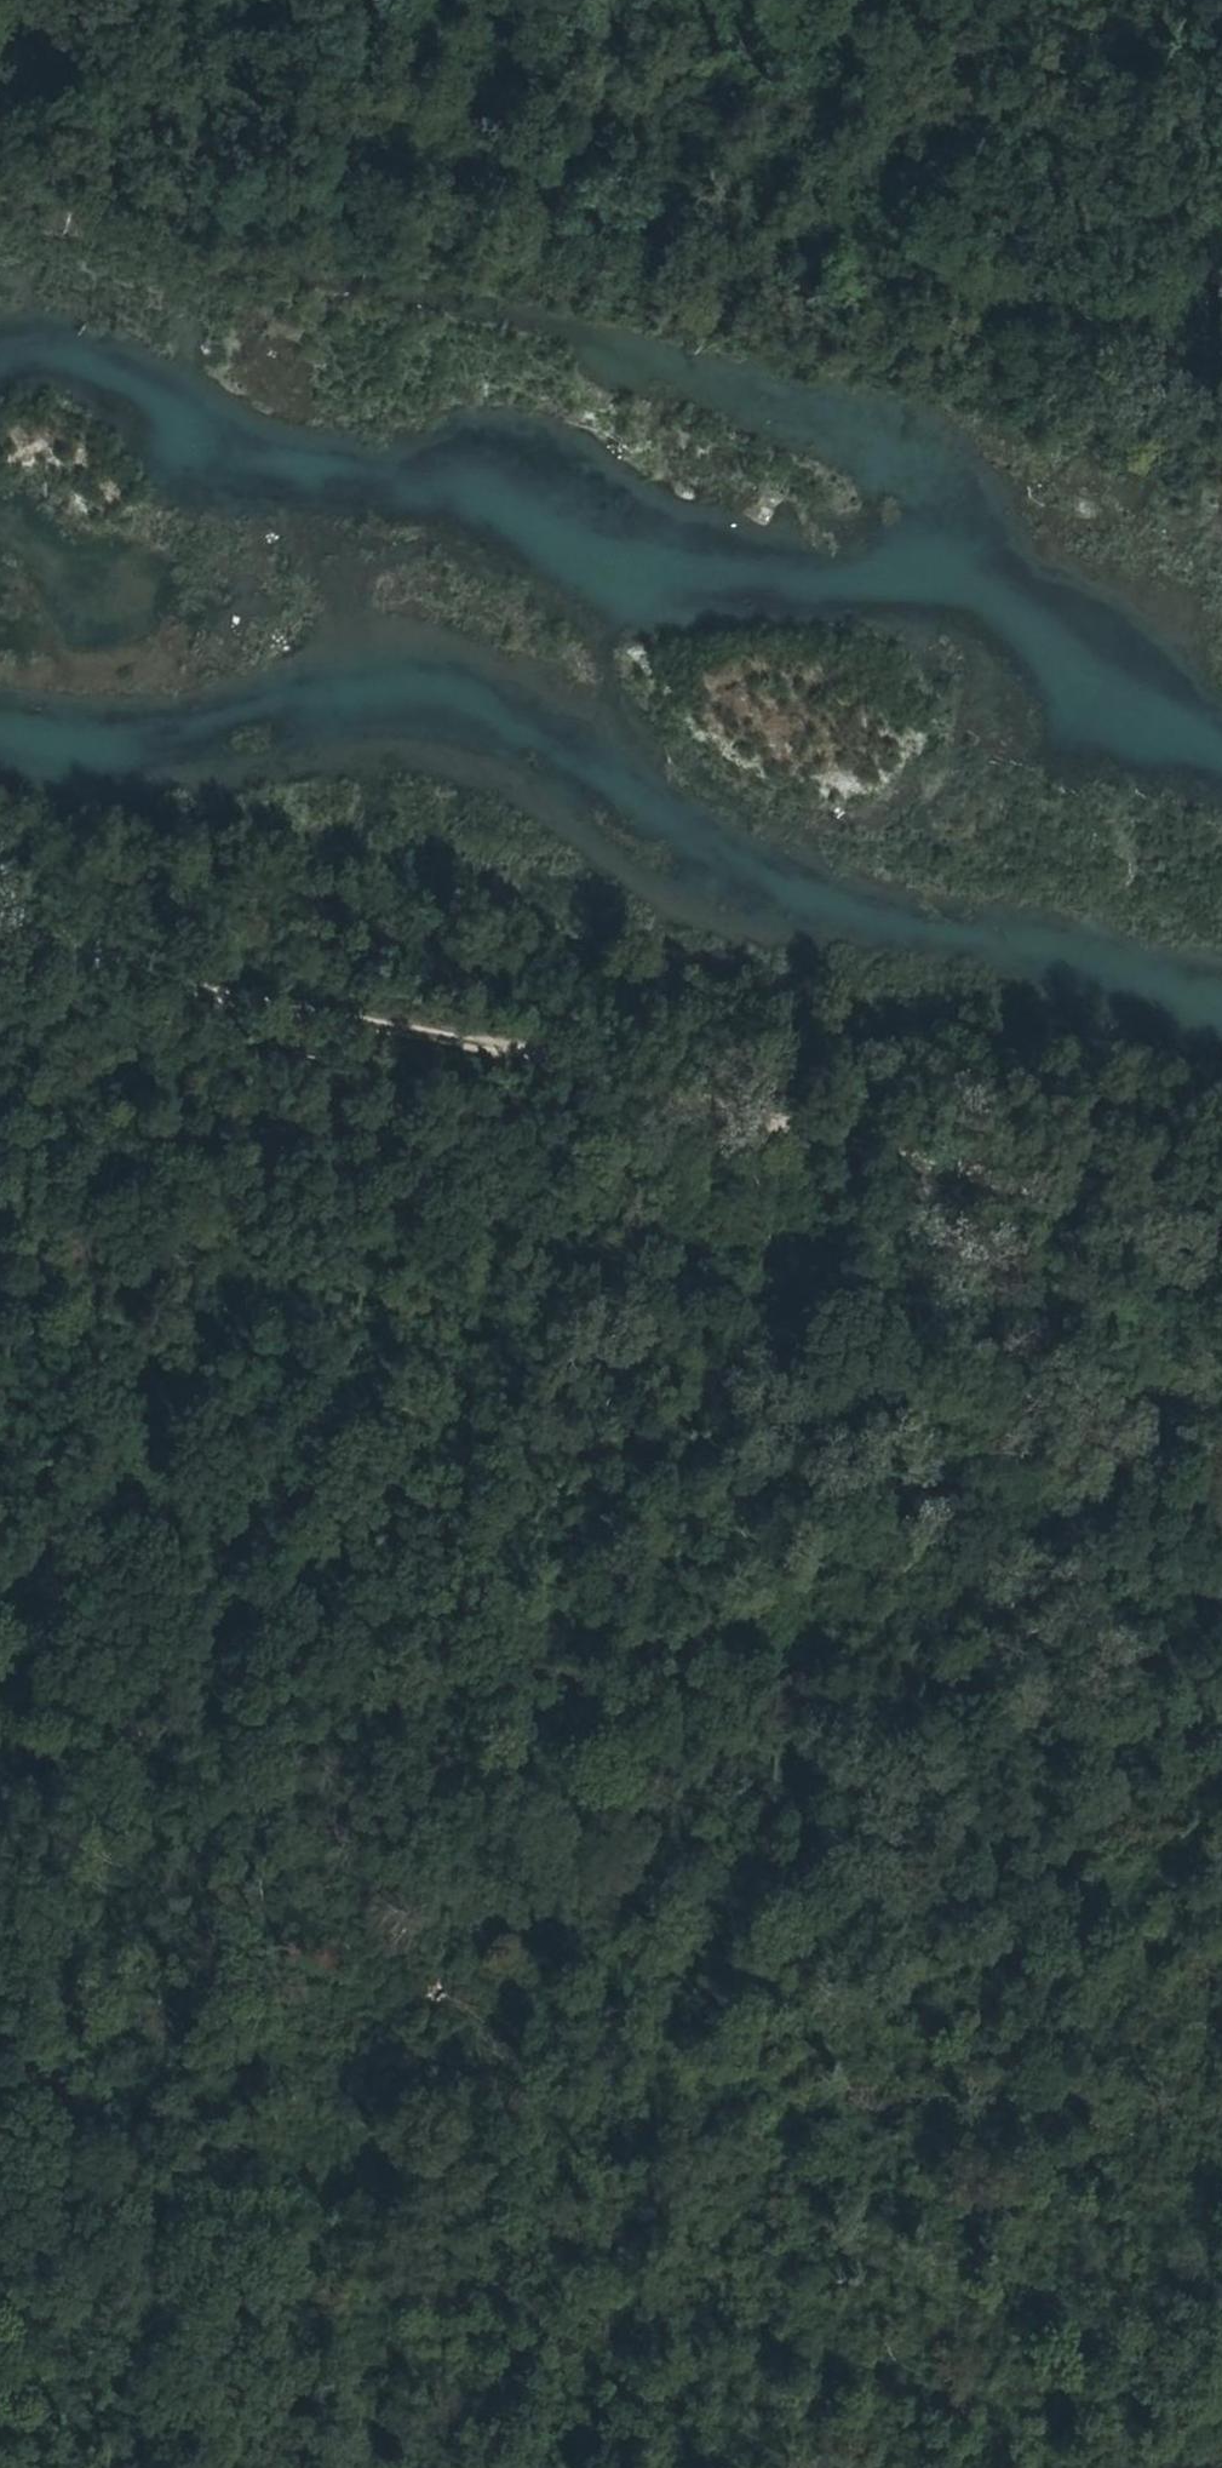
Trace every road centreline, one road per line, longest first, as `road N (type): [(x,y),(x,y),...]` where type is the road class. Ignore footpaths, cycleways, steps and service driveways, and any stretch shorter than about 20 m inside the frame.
road 1 (track): [(0,918),(568,1065),(1221,1218)]

